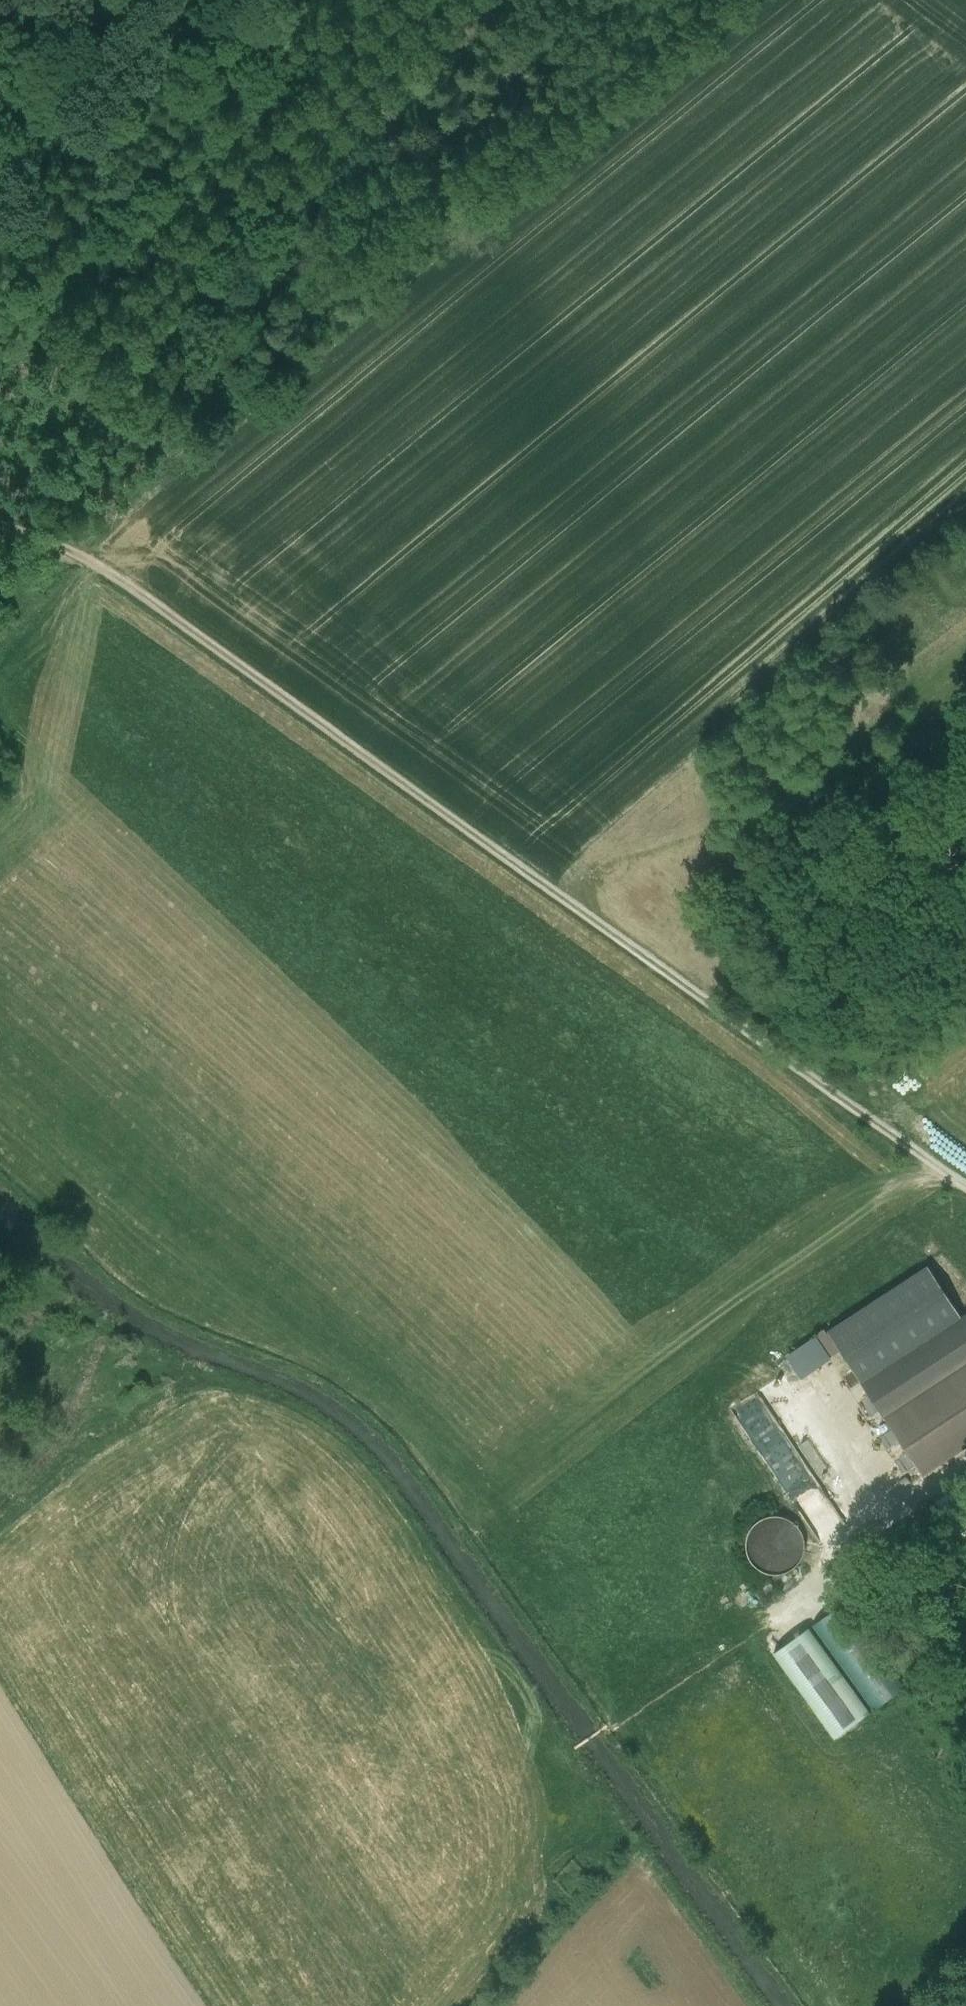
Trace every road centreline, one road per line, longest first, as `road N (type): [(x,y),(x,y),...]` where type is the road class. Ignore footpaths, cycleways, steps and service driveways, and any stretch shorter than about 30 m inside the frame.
road 1 (track): [(0,525),(120,570),(354,751),(965,1192)]

